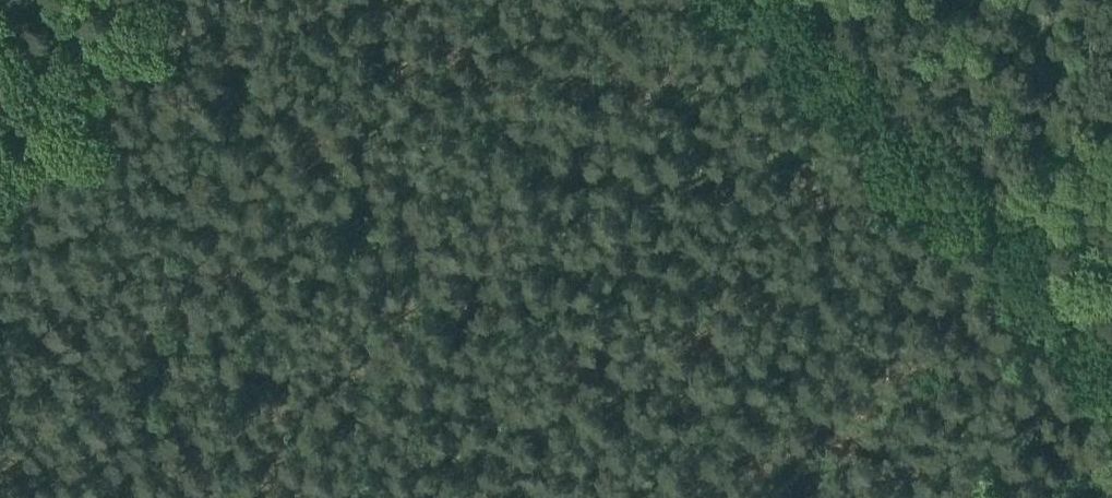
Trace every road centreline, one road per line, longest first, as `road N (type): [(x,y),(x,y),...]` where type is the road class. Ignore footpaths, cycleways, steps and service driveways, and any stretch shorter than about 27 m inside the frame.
road 1 (track): [(1111,346),(778,0)]
road 2 (track): [(746,497),(1027,260)]
road 3 (track): [(0,173),(219,0)]

